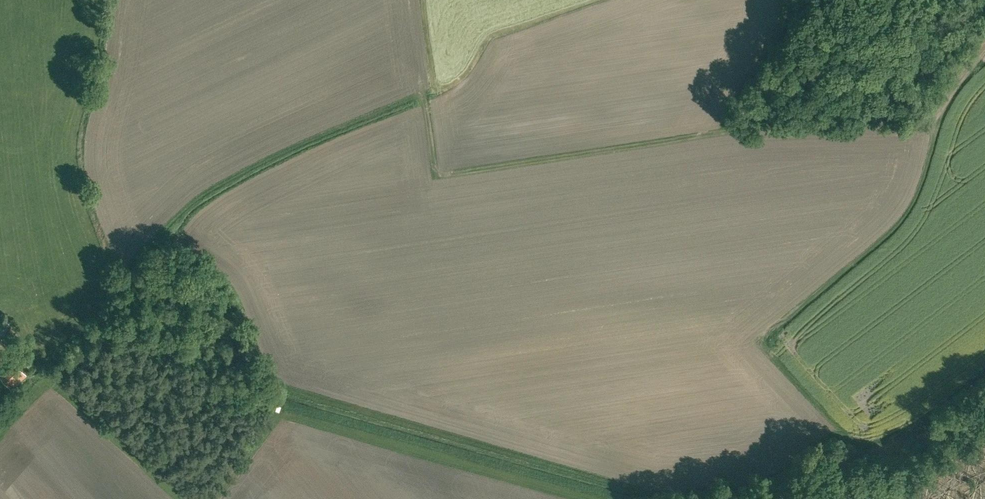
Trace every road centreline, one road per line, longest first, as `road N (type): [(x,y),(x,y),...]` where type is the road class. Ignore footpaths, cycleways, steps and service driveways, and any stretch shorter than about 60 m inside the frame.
road 1 (track): [(937,123),(767,124),(439,174),(419,98),(214,196),(123,282)]
road 2 (track): [(984,35),(951,79),(915,204),(766,342)]

